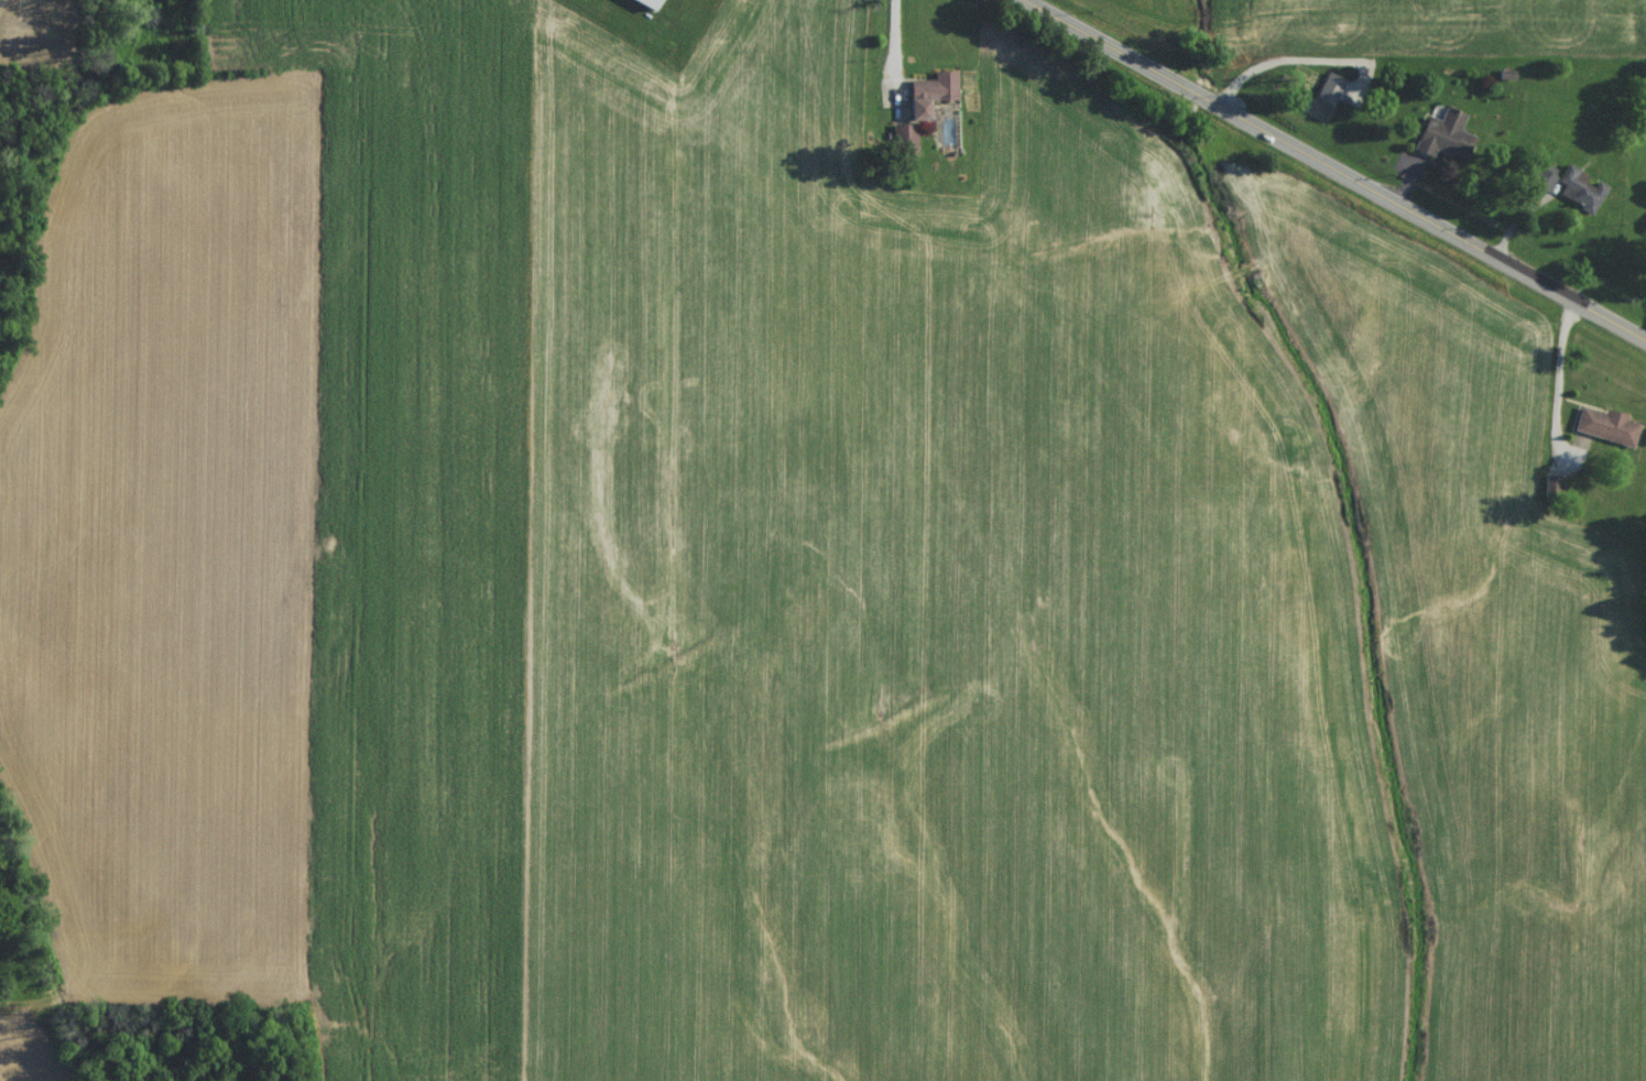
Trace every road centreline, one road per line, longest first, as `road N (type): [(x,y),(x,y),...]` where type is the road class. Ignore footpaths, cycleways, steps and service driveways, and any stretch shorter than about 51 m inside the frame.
road 1 (secondary): [(1033,0),(1645,336)]

